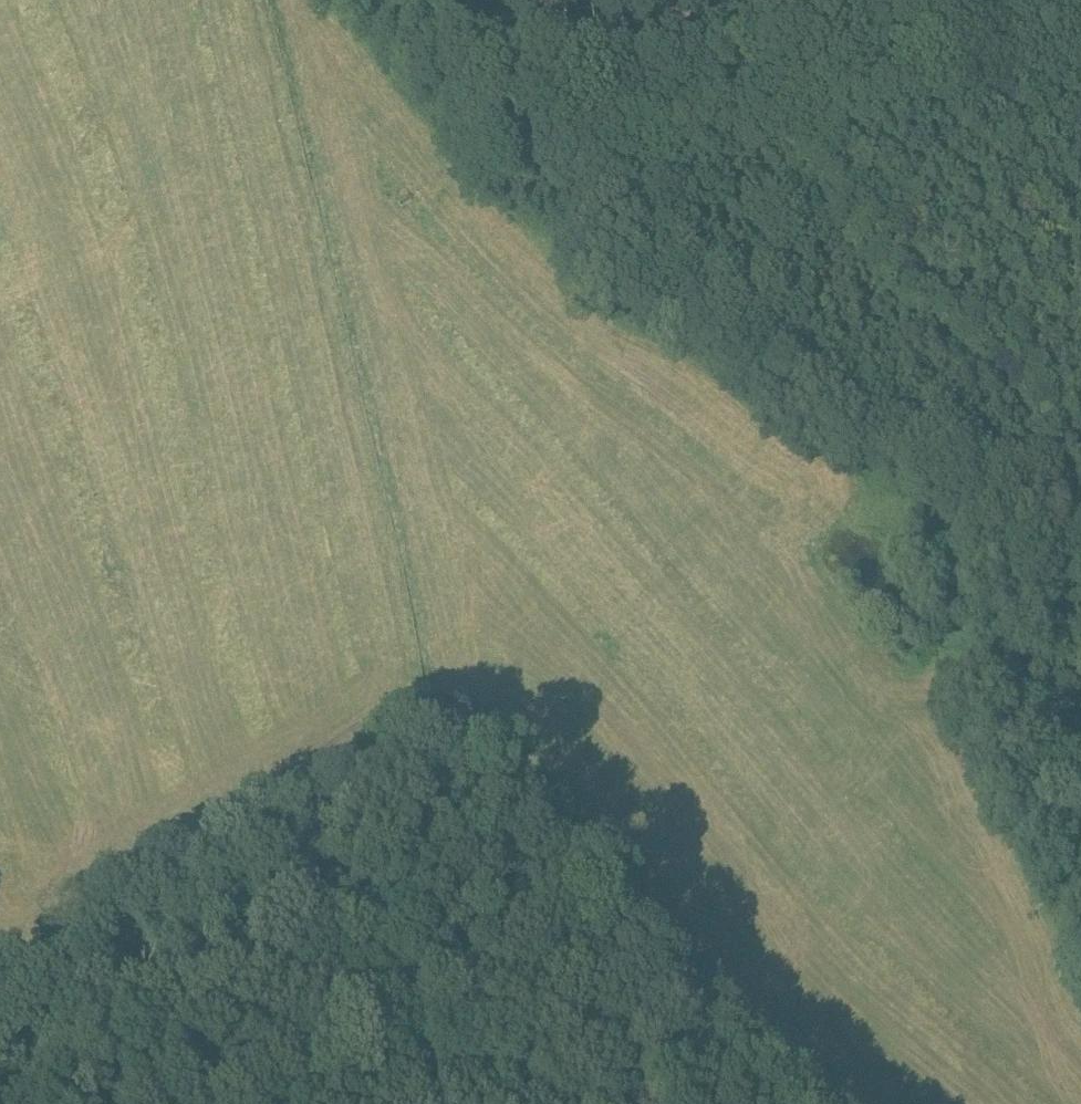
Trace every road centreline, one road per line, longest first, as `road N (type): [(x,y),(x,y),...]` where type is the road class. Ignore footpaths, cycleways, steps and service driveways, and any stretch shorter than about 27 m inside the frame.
road 1 (track): [(258,0),(398,600),(415,717),(400,762),(236,1013),(154,1103)]
road 2 (track): [(564,1103),(509,1077),(402,1052),(339,1070),(269,1103)]
road 3 (track): [(402,1052),(349,991),(344,962),(372,806),(399,784)]

